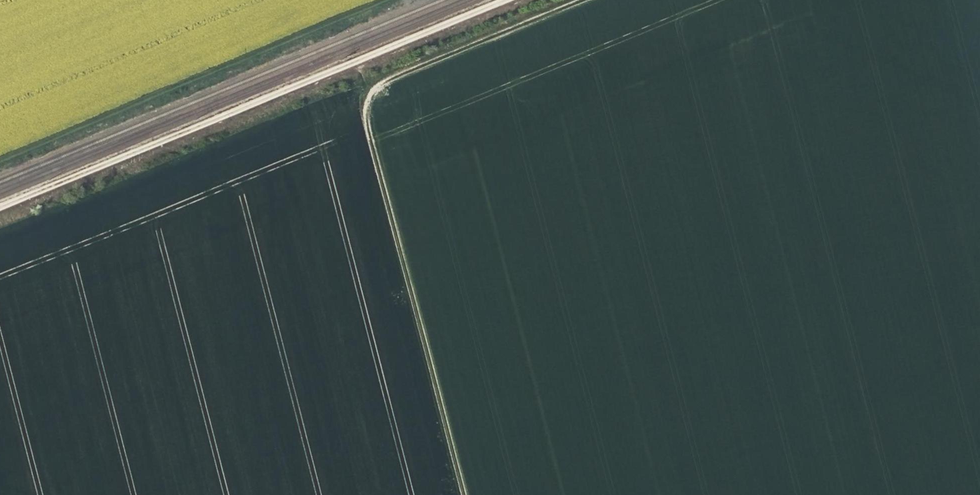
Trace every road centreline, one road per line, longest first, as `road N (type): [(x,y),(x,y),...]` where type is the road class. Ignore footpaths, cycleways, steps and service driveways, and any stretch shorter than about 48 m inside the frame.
road 1 (track): [(578,0),(361,89),(461,494)]
road 2 (track): [(500,0),(0,206)]
road 3 (track): [(0,157),(381,0)]

